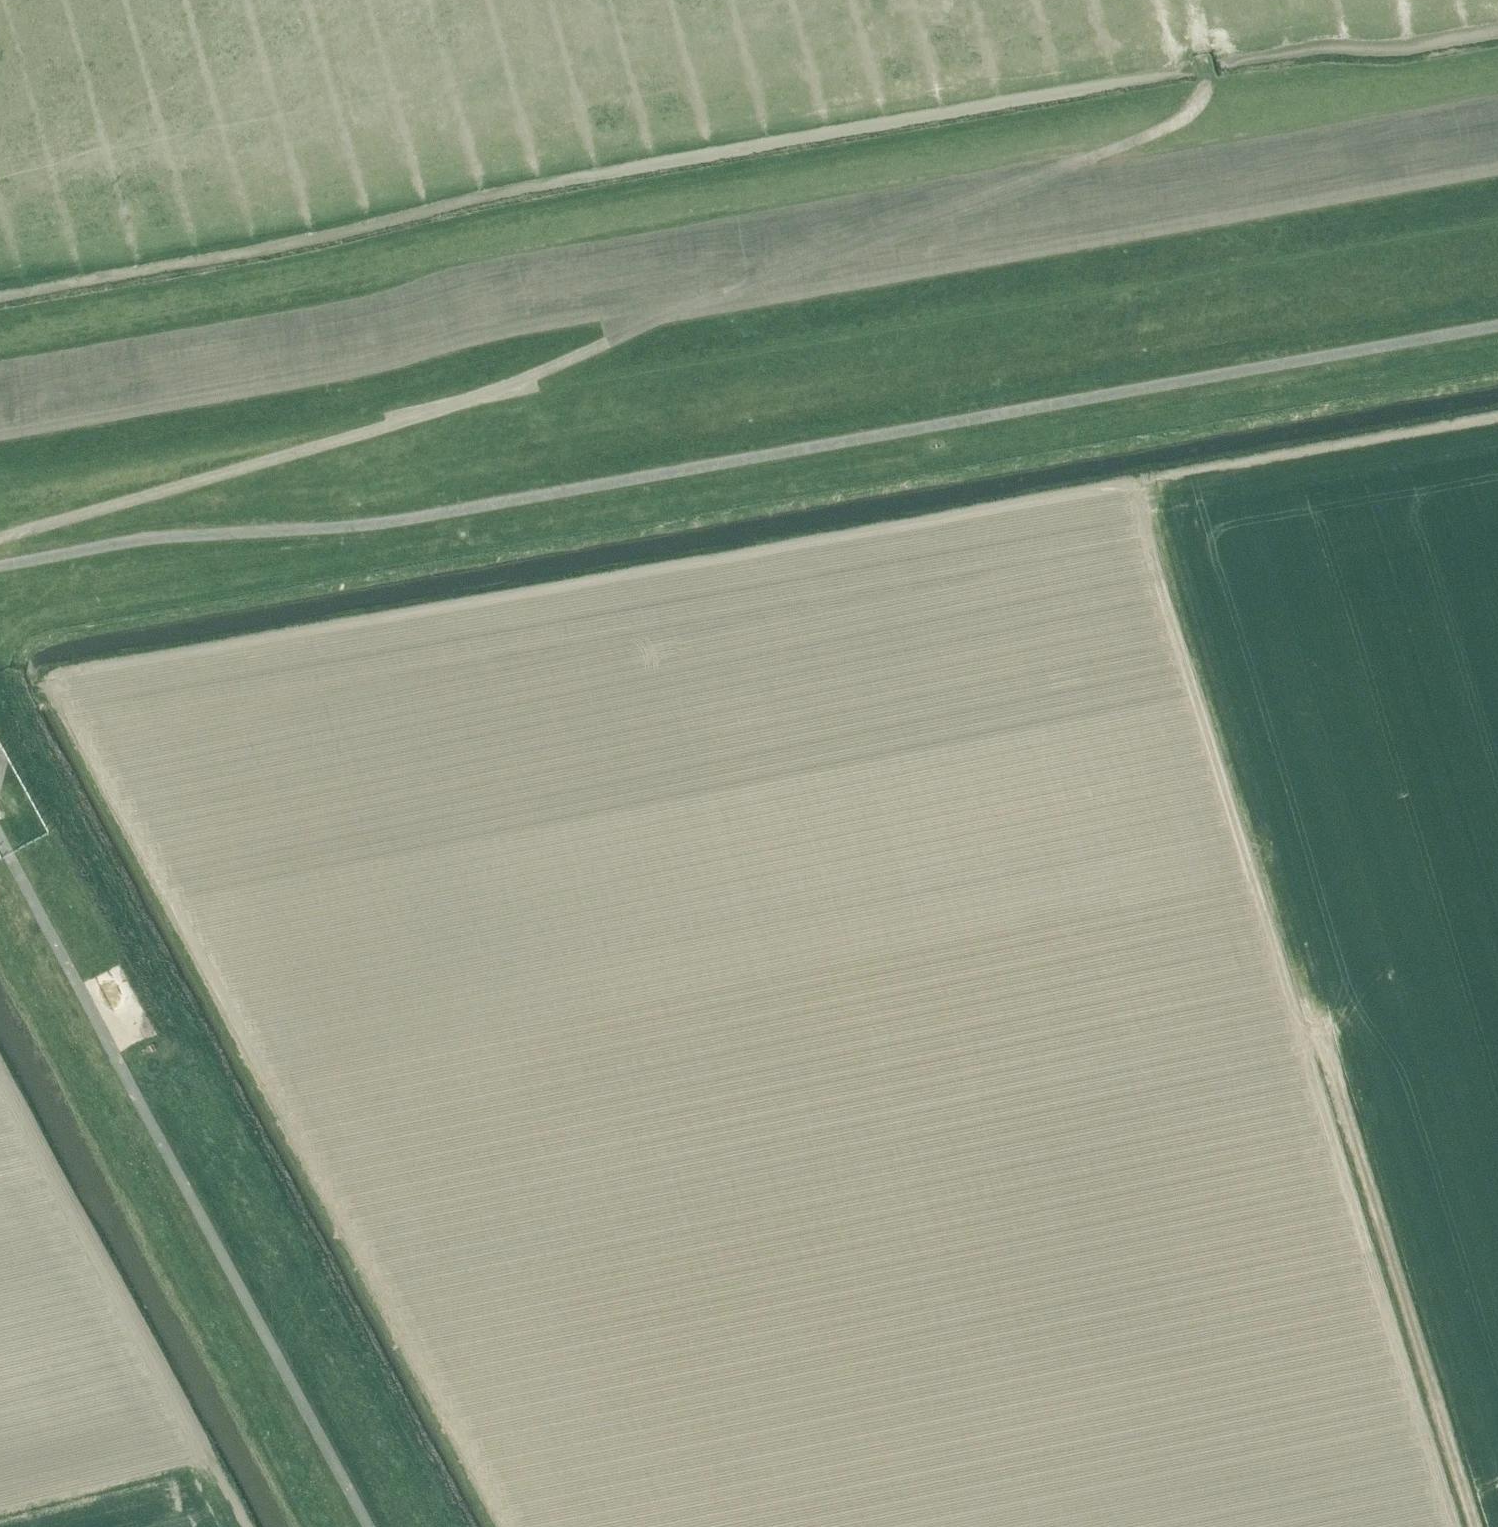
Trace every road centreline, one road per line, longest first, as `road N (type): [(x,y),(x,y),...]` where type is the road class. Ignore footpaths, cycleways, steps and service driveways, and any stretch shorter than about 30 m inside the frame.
road 1 (unclassified): [(0,565),(152,538),(392,521),(1497,326)]
road 2 (track): [(1475,1526),(1316,1022)]

